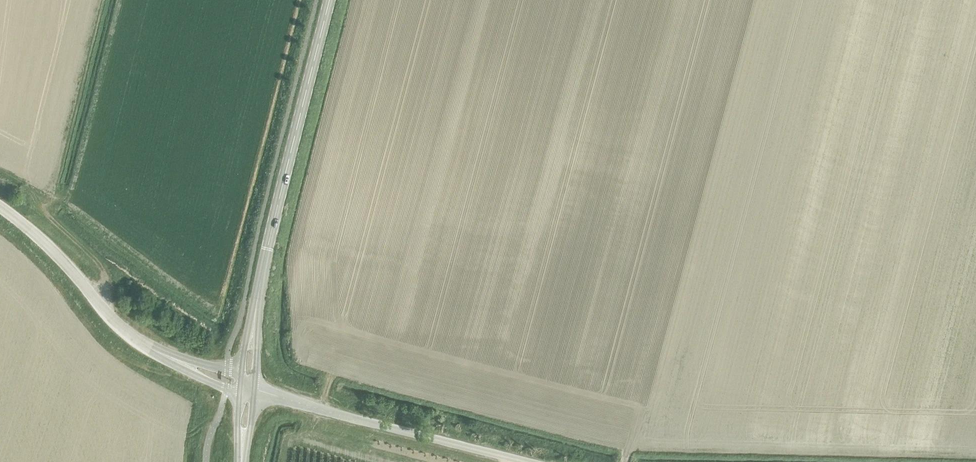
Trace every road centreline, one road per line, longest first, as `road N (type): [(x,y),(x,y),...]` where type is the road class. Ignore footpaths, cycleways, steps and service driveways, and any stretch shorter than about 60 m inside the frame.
road 1 (secondary): [(247,387),(267,249),(330,0)]
road 2 (tertiary): [(247,387),(136,340),(0,206)]
road 3 (track): [(0,227),(40,261),(111,346),(146,368),(197,382),(210,423)]
road 4 (unclassified): [(247,387),(527,461)]
road 5 (track): [(106,311),(101,265),(29,197)]

